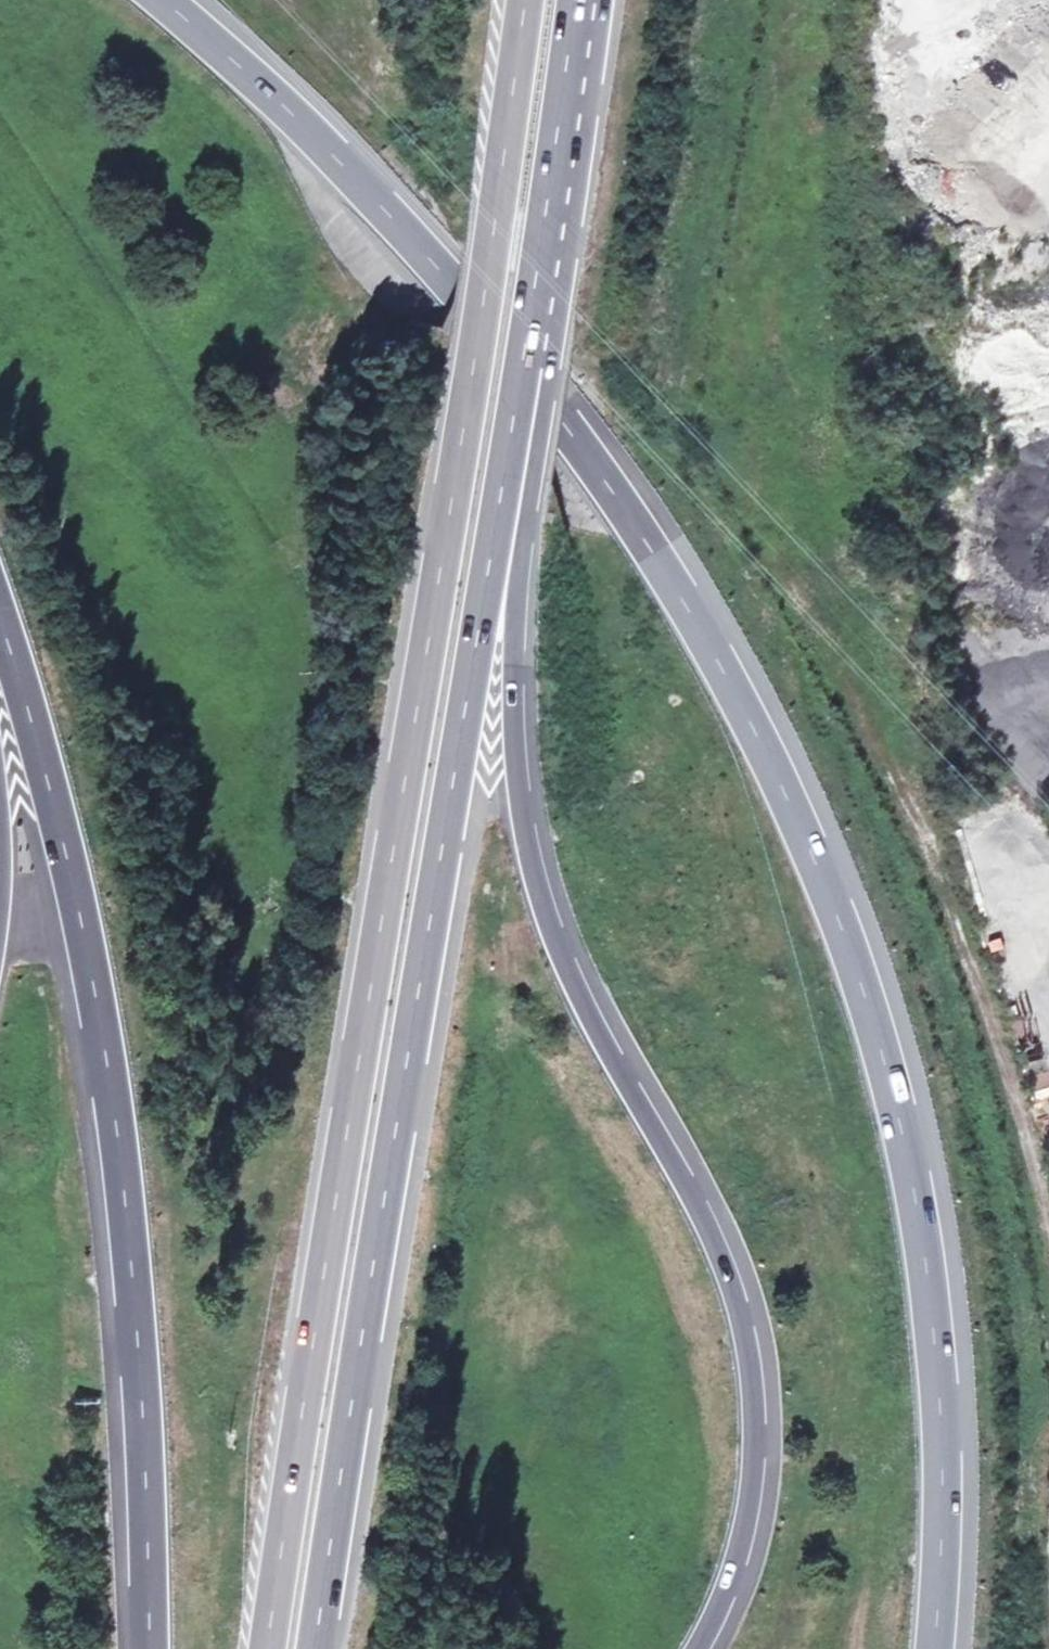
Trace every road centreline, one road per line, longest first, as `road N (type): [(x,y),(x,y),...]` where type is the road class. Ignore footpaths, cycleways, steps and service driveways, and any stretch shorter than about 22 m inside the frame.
road 1 (motorway): [(935,1648),(942,1406),(903,1123),(862,985),(760,740),(644,535),(564,421),(361,180),(164,0)]
road 2 (motorway): [(526,0),(264,1648)]
road 3 (motorway): [(698,1648),(729,1582),(747,1516),(753,1375),(723,1262),(583,1002),(541,899),(520,799),(500,506)]
road 4 (motorway): [(316,1648),(500,506)]
road 5 (motorway): [(0,632),(68,878),(109,1111),(133,1337),(146,1648)]
road 6 (motorway): [(500,506),(576,0)]

